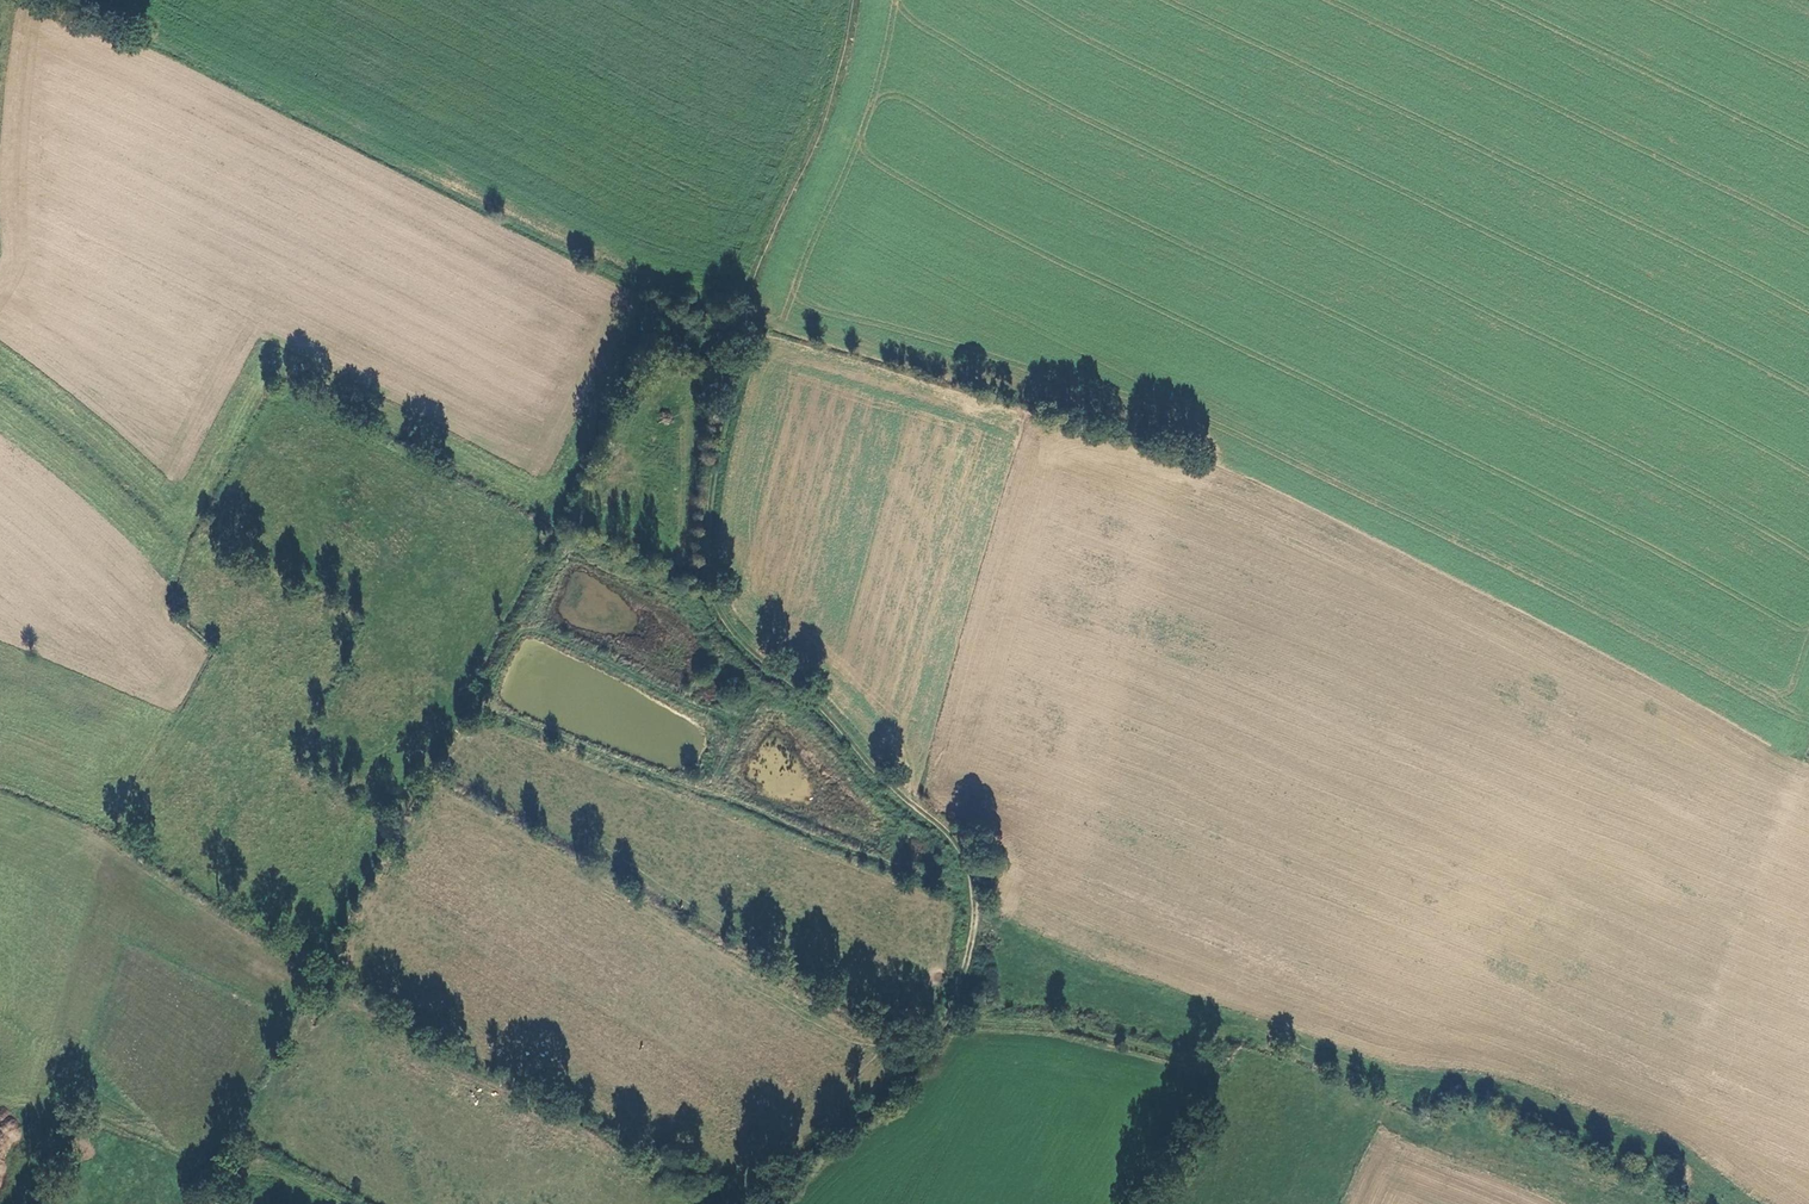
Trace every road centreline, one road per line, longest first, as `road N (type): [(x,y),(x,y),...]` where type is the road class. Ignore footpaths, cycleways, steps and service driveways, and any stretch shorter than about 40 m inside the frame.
road 1 (track): [(759,1203),(862,1114),(955,1002),(980,913),(977,845),(714,581),(703,546),(728,384),(855,31),(858,0)]

